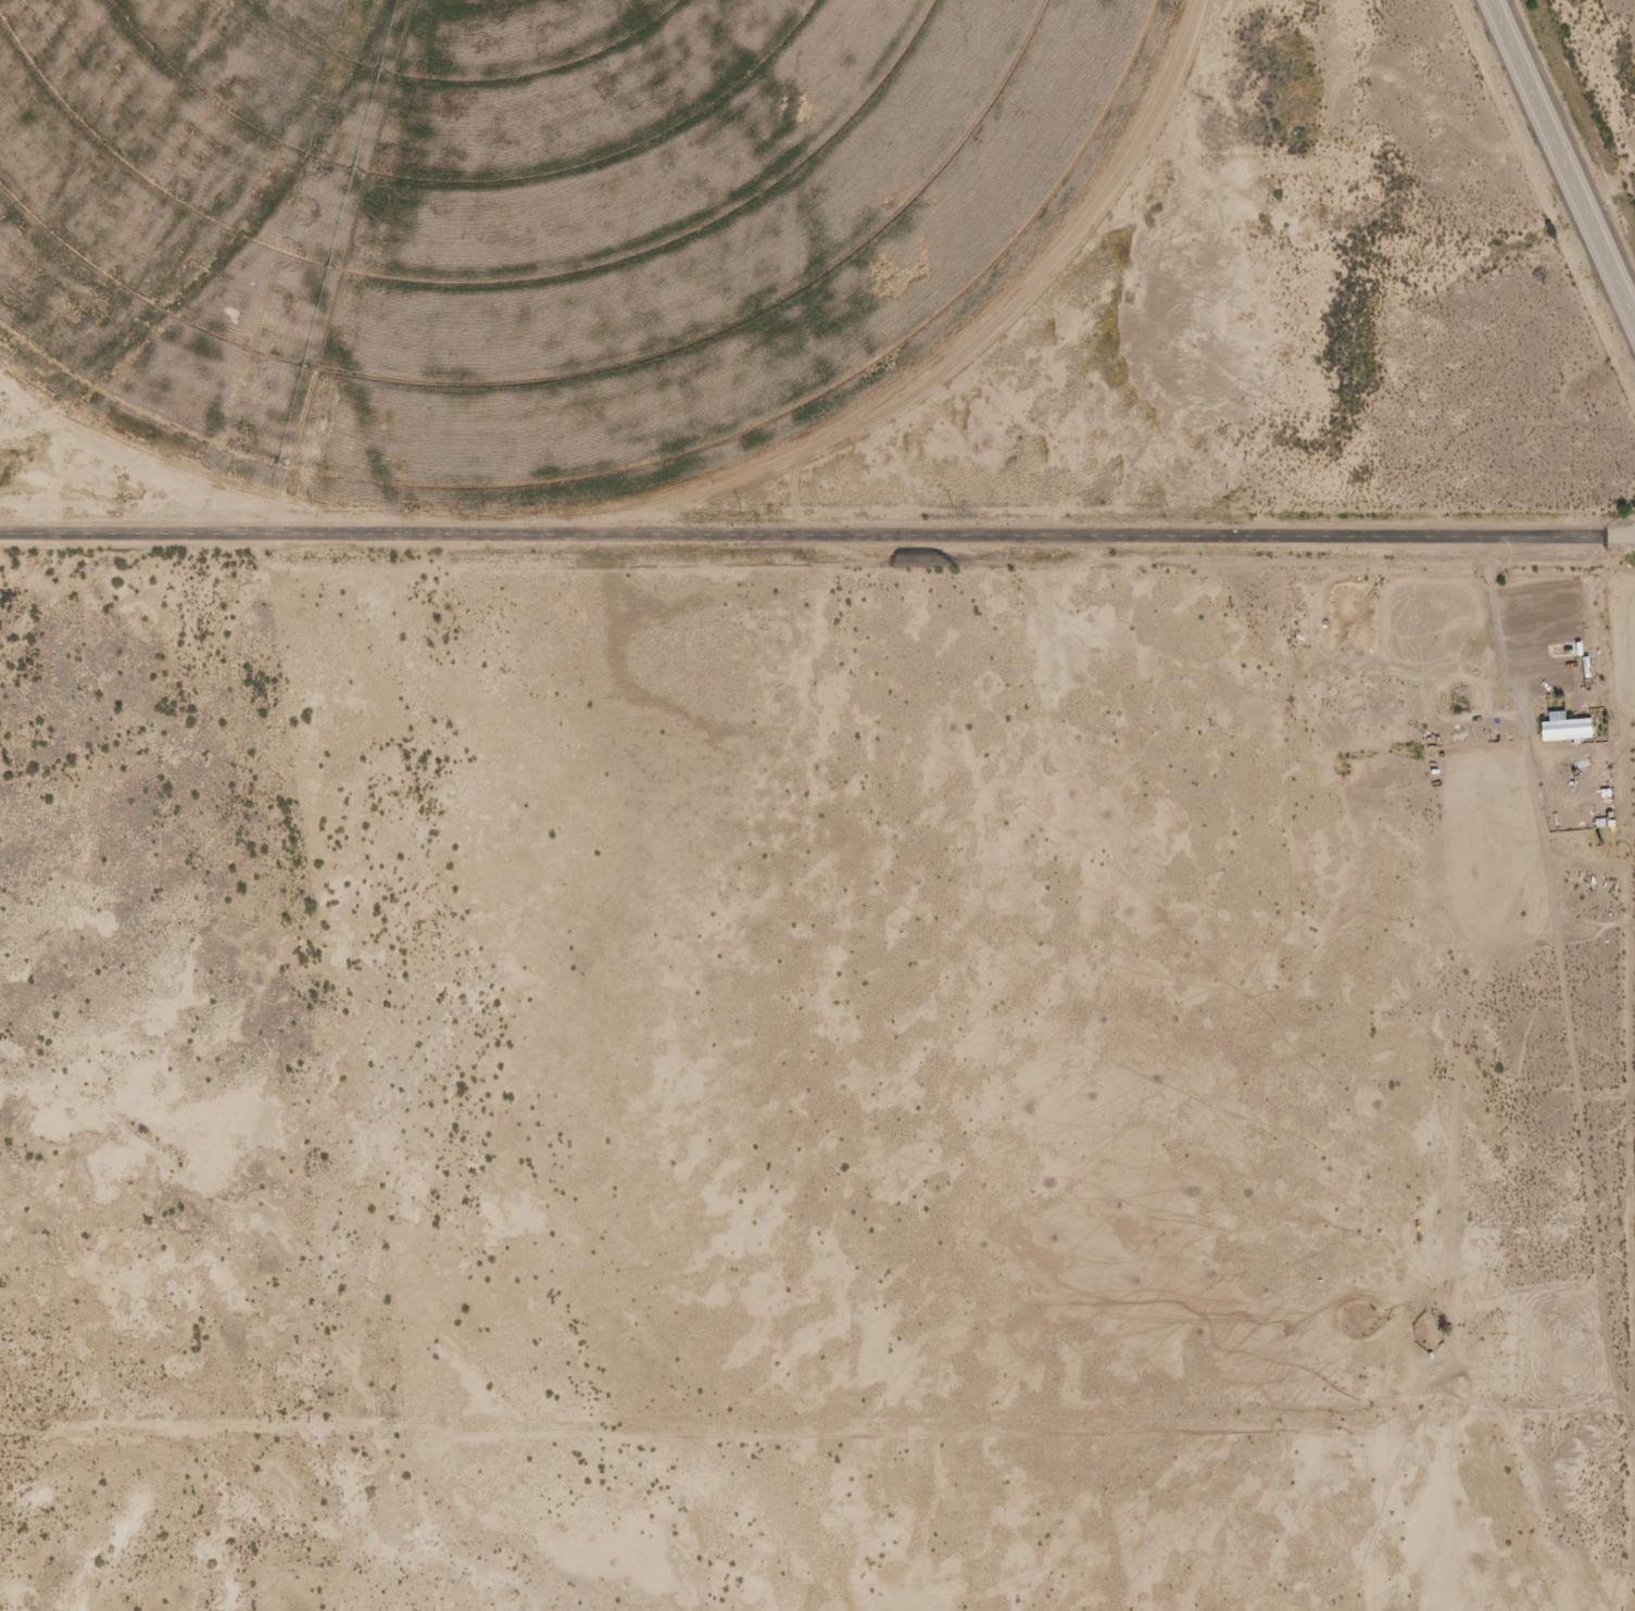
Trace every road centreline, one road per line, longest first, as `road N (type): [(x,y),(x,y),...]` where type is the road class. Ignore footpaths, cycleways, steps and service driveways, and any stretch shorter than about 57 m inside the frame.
road 1 (tertiary): [(0,521),(1545,531),(1634,523)]
road 2 (residential): [(1552,1610),(1545,531)]
road 3 (trunk): [(1634,331),(1487,0)]

